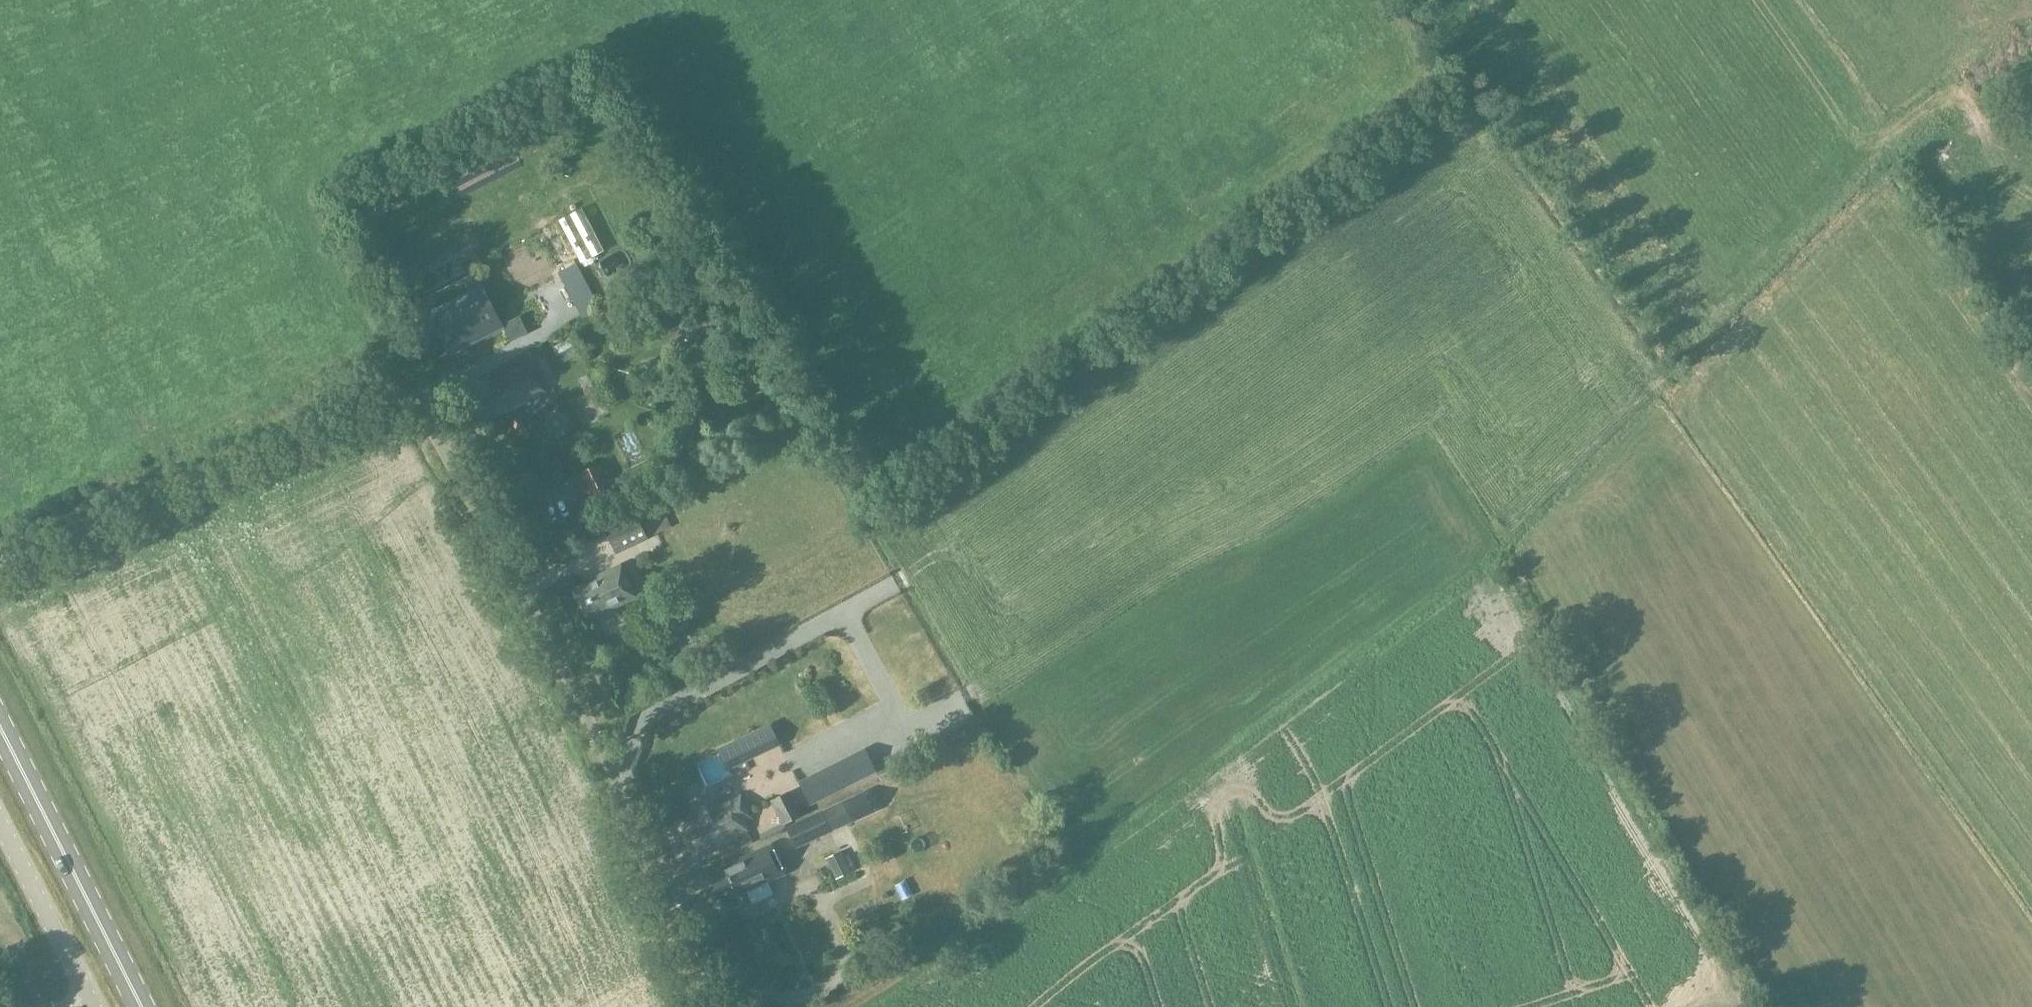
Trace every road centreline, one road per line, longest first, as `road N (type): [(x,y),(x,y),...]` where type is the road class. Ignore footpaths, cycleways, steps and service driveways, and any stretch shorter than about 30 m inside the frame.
road 1 (unclassified): [(712,1006),(557,656),(436,434),(407,403),(375,396),(344,404),(0,564)]
road 2 (primary): [(141,1006),(0,729)]
road 3 (unclassified): [(92,1006),(0,824)]

